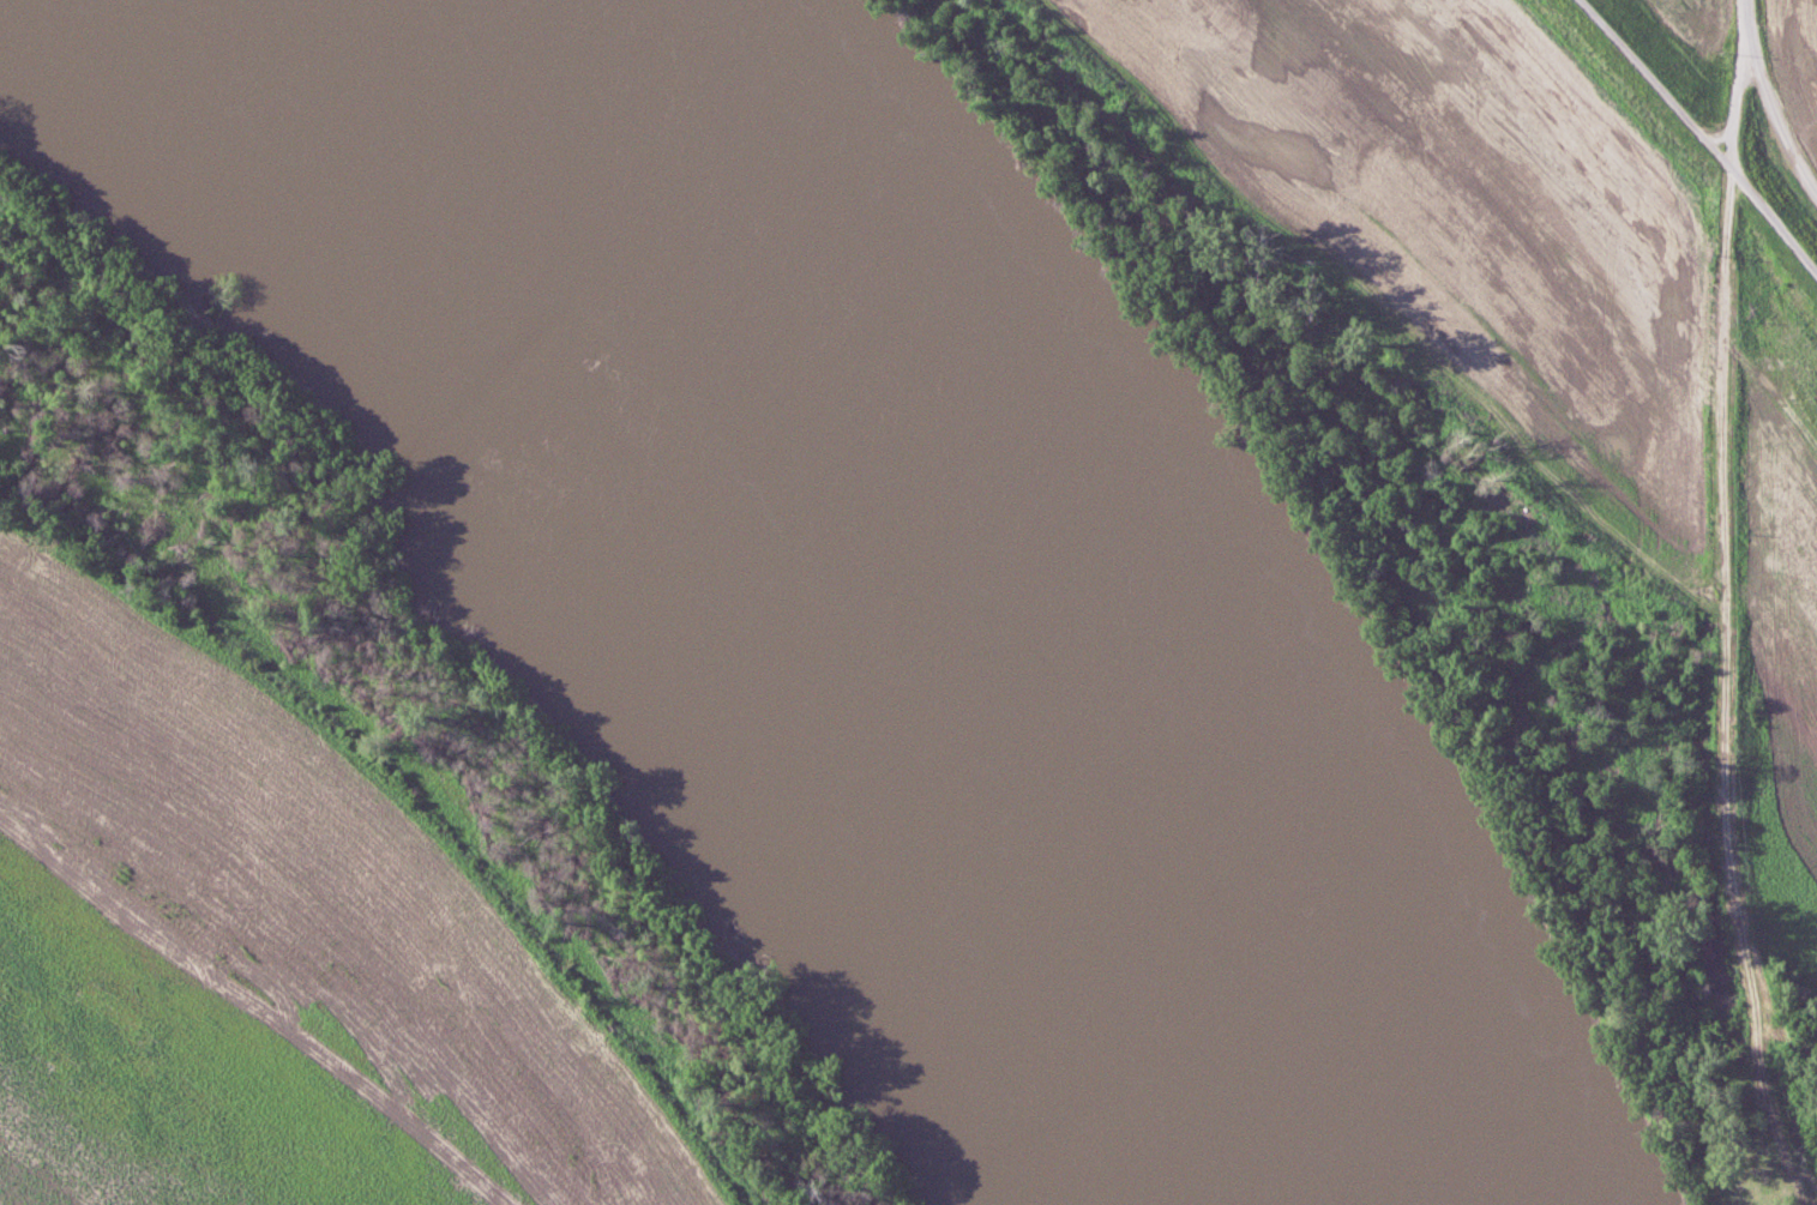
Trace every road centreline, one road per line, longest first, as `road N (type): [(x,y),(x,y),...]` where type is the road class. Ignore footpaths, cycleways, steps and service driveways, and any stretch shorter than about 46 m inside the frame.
road 1 (residential): [(1729,169),(1582,0)]
road 2 (residential): [(1816,191),(1758,67),(1743,0)]
road 3 (residential): [(1743,12),(1729,169)]
road 4 (residential): [(1816,275),(1729,169)]

